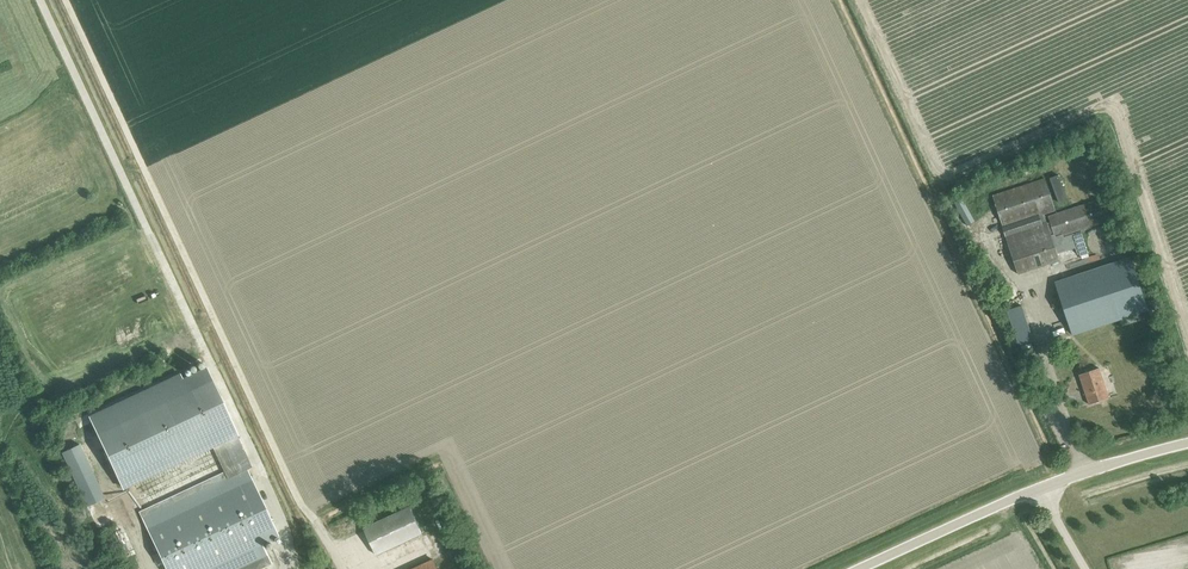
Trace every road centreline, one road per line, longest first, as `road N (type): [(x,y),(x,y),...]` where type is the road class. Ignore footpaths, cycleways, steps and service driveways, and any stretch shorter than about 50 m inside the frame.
road 1 (unclassified): [(862,568),(1039,487),(1187,442)]

